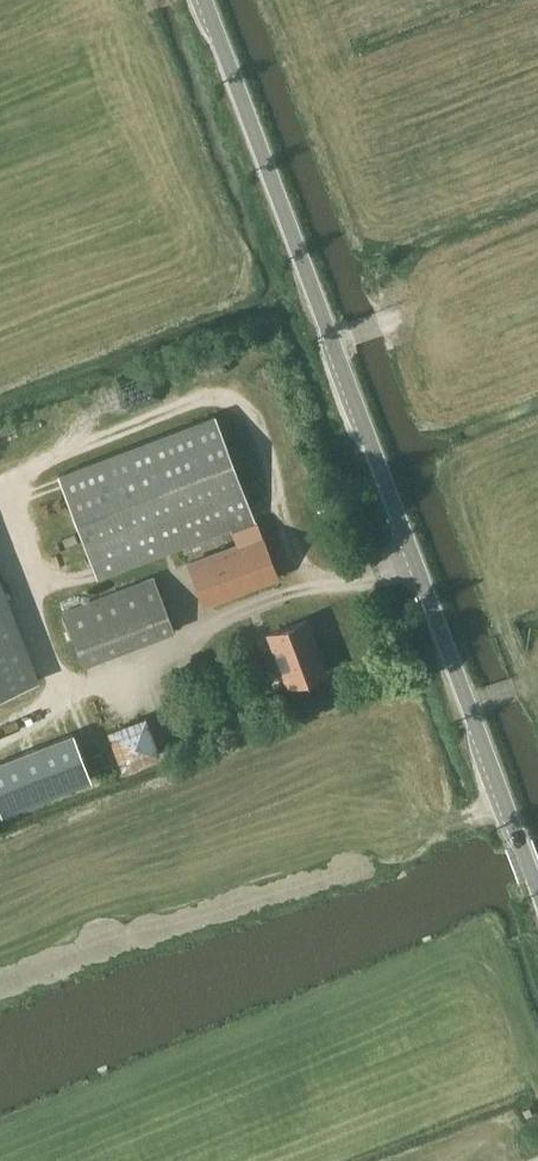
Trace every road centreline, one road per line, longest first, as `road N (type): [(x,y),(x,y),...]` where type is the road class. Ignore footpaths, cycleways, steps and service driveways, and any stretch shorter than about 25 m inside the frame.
road 1 (tertiary): [(537,899),(208,0)]
road 2 (track): [(6,504),(51,456),(226,393),(247,413),(286,534),(303,568),(325,584)]
road 3 (track): [(0,501),(14,509),(34,612)]

